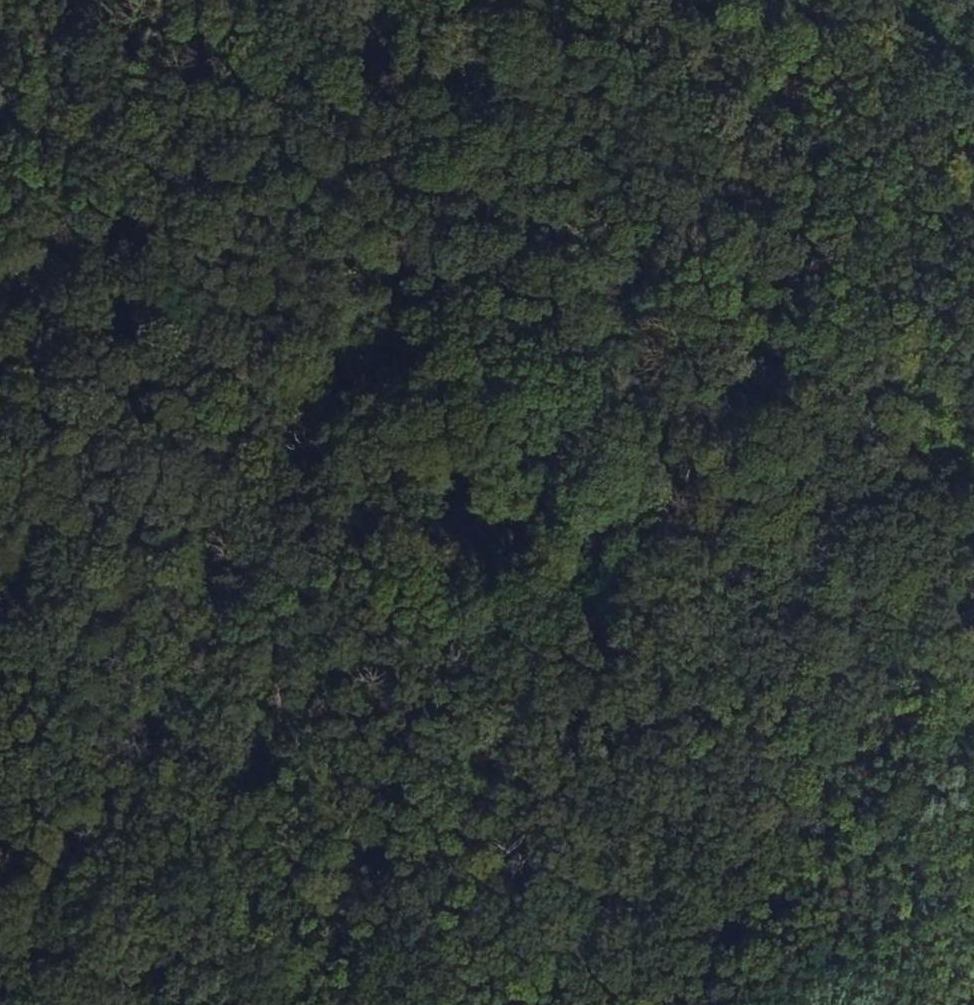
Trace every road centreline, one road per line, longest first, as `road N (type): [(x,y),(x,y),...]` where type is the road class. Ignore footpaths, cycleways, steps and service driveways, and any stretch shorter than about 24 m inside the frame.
road 1 (track): [(638,1004),(921,594)]

